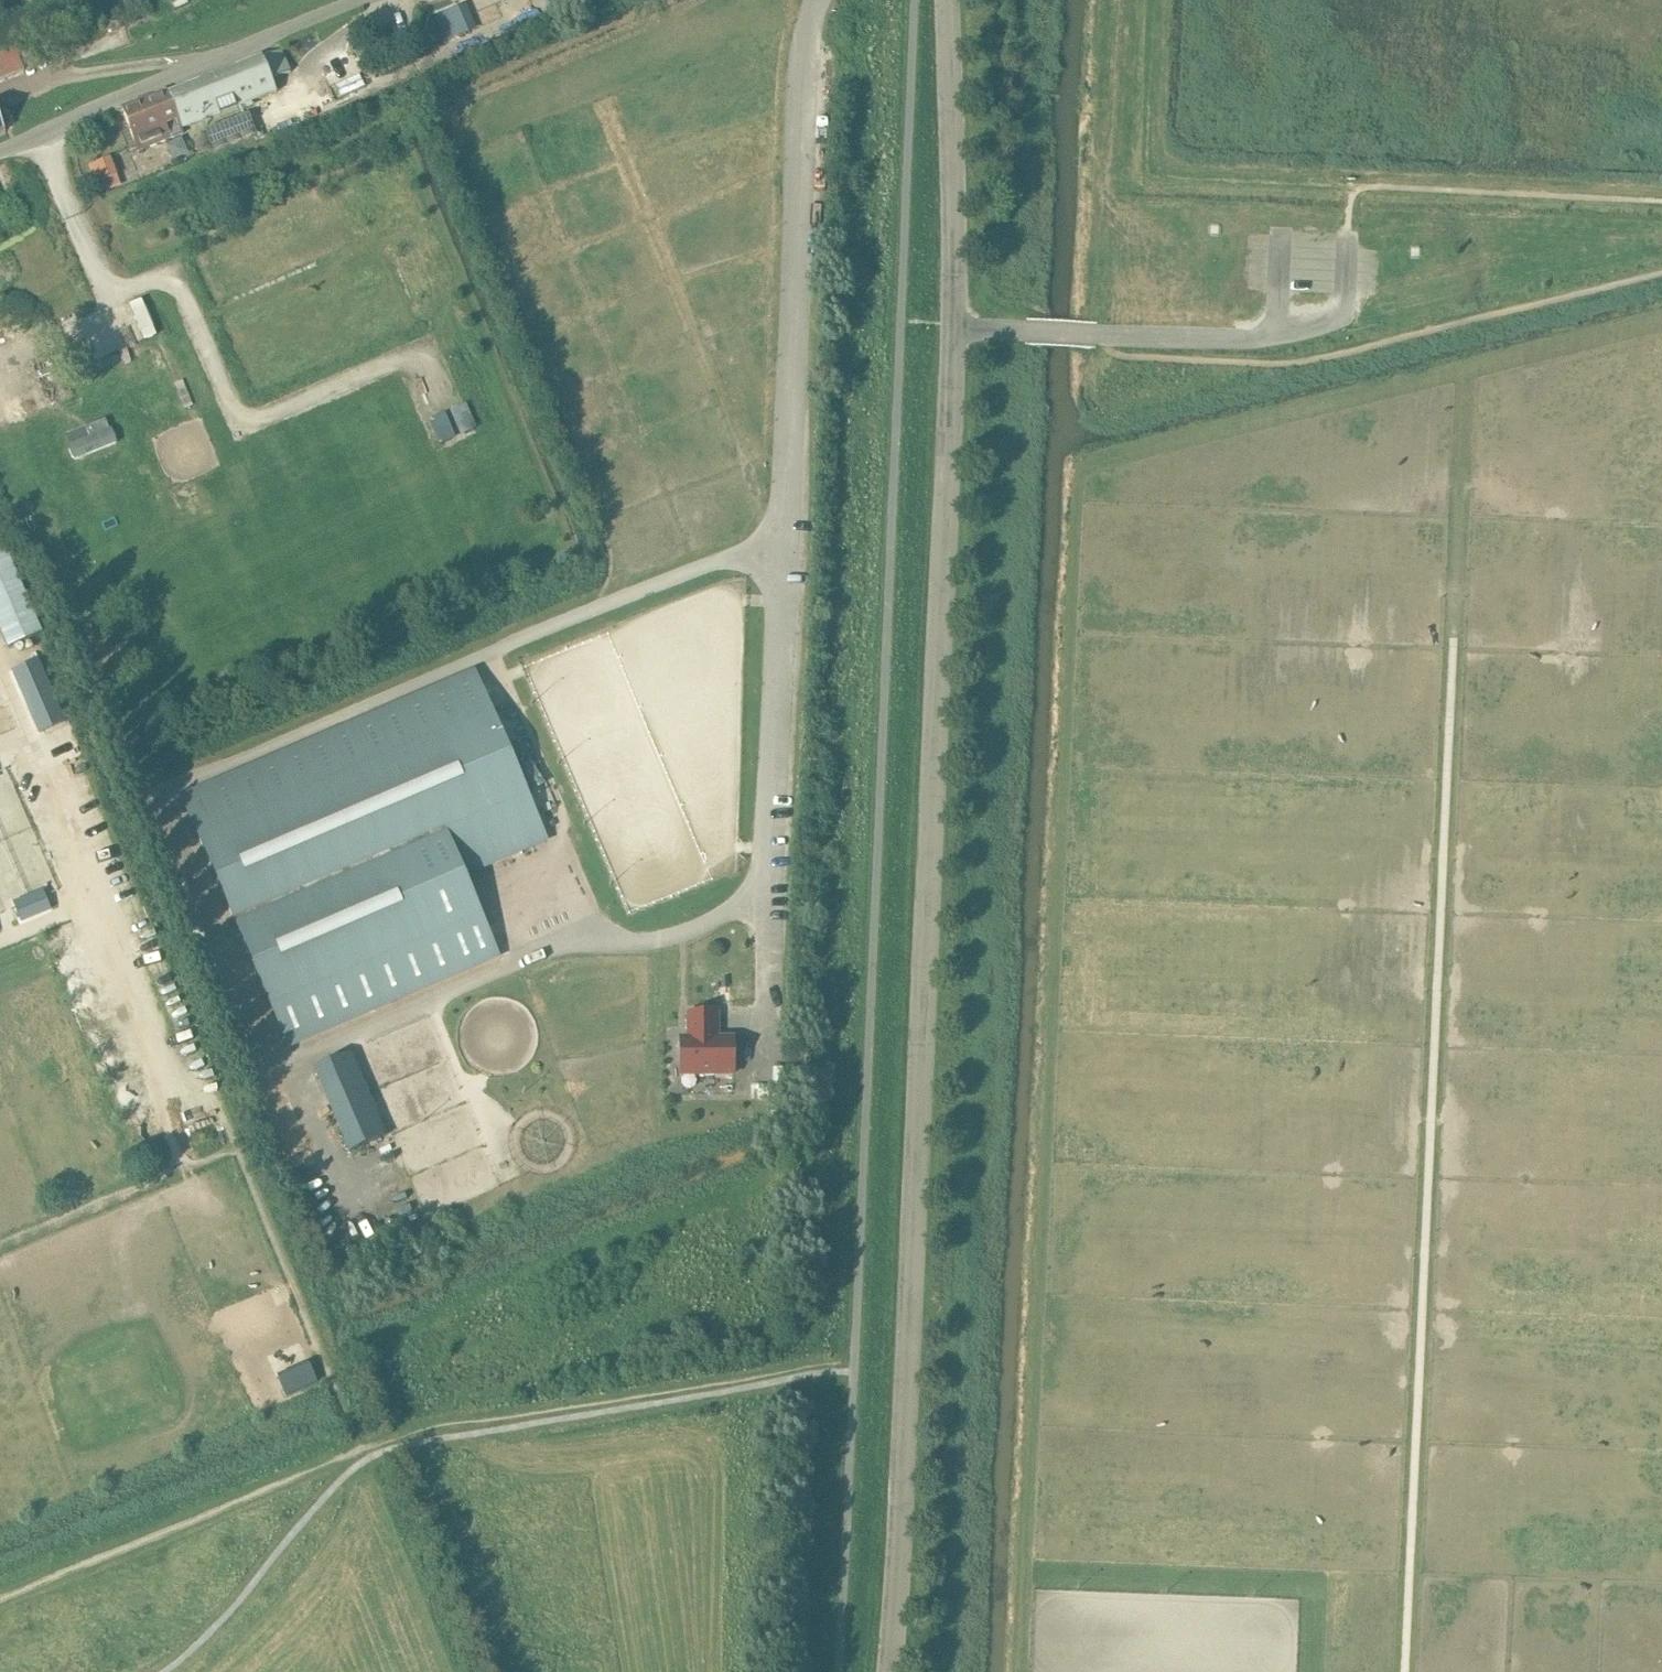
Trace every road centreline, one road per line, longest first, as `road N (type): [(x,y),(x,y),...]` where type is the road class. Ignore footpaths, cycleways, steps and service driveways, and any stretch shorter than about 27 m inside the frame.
road 1 (tertiary): [(891,1671),(955,267),(947,0)]
road 2 (track): [(1452,639),(1404,1671)]
road 3 (track): [(362,1460),(298,1296),(0,665)]
road 4 (unclassified): [(356,0),(0,148)]

